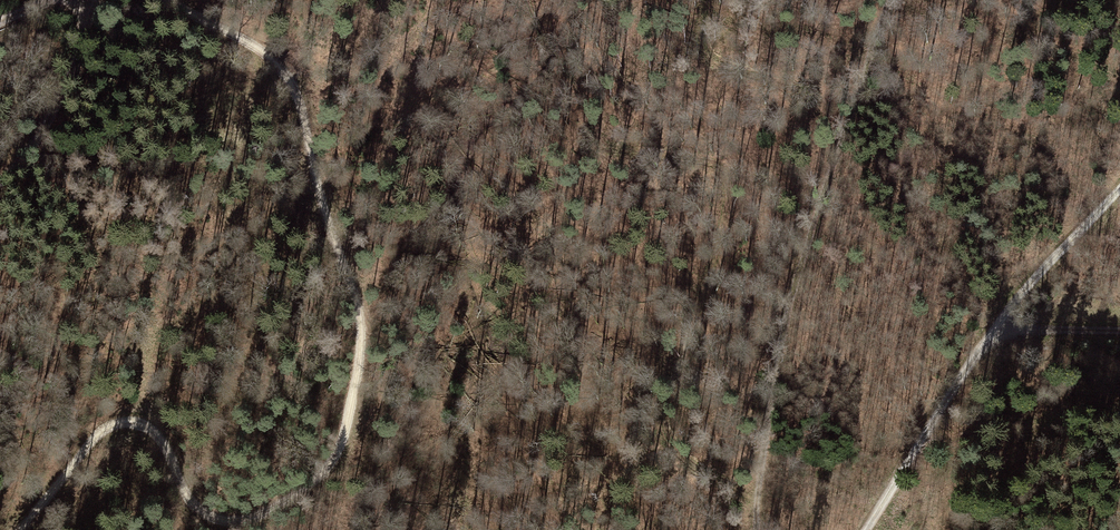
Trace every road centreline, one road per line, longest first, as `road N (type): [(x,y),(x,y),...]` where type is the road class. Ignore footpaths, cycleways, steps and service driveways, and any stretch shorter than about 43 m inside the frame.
road 1 (track): [(165,0),(260,50),(287,73),(361,331),(345,432),(322,473),(244,521),(215,518),(186,499)]
road 2 (track): [(890,0),(783,321),(759,462),(757,529)]
road 3 (track): [(865,529),(985,338),(1119,190)]
road 4 (track): [(186,499),(159,436),(126,420),(86,443),(19,529)]
road 5 (track): [(91,0),(36,132),(0,180)]
road 6 (track): [(985,338),(1119,329)]

